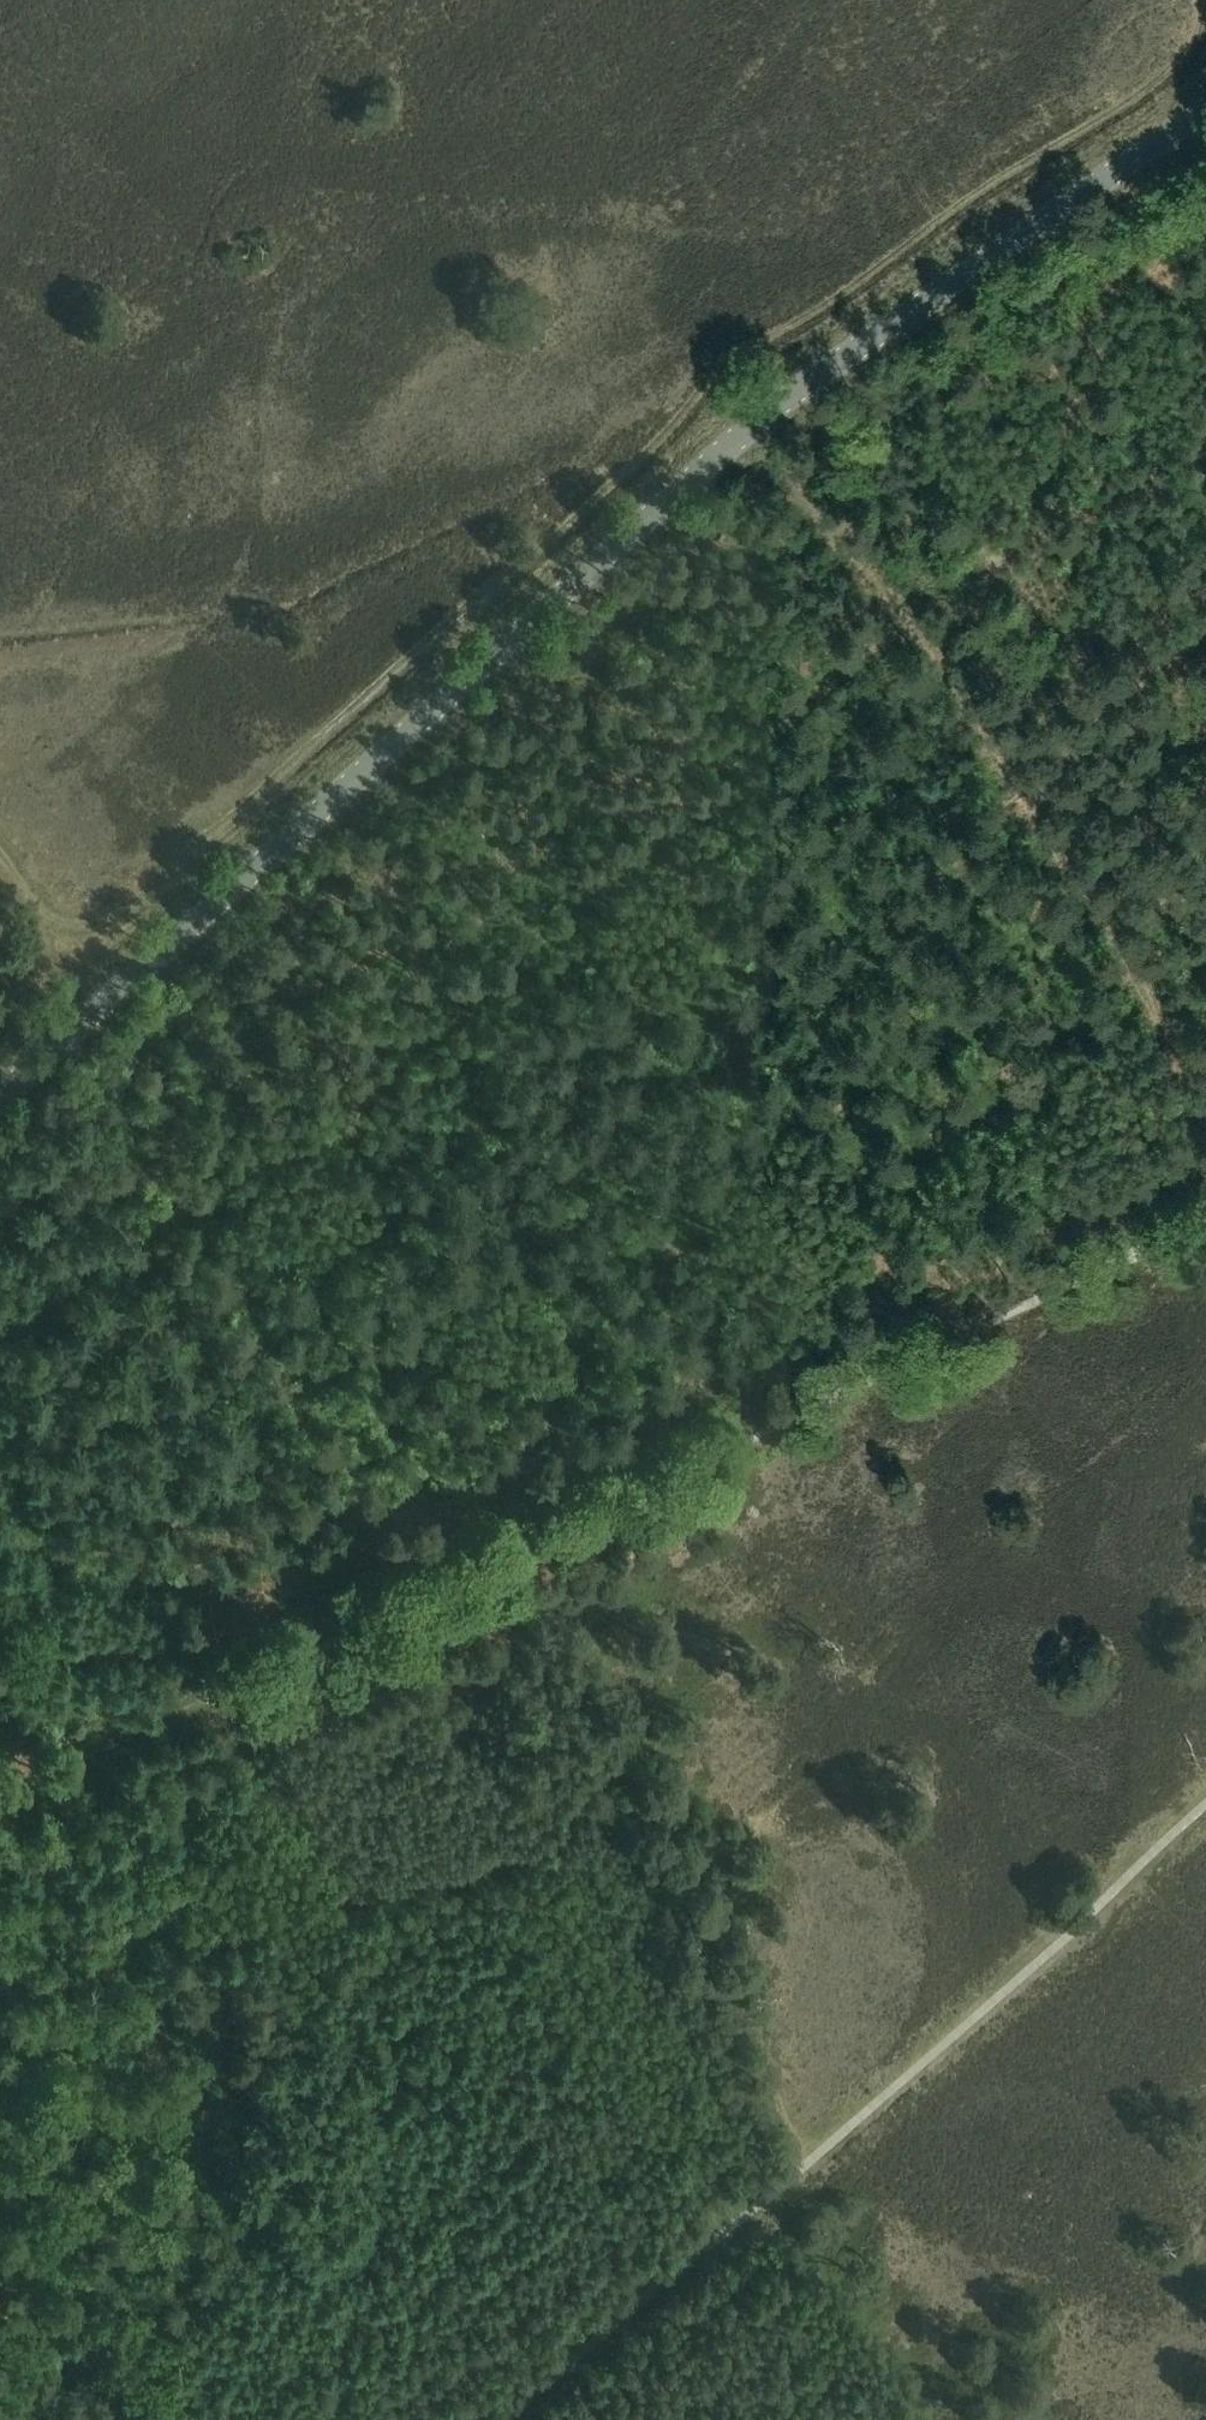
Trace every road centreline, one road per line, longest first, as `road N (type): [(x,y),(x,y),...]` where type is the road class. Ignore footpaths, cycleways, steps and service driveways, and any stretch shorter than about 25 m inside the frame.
road 1 (track): [(1201,0),(1190,46),(1167,74),(946,216),(822,310),(744,350),(667,434),(540,549),(136,901),(78,927),(51,923),(0,868)]
road 2 (tertiary): [(0,1095),(739,436),(1205,112)]
road 3 (track): [(1205,1222),(0,1794)]

